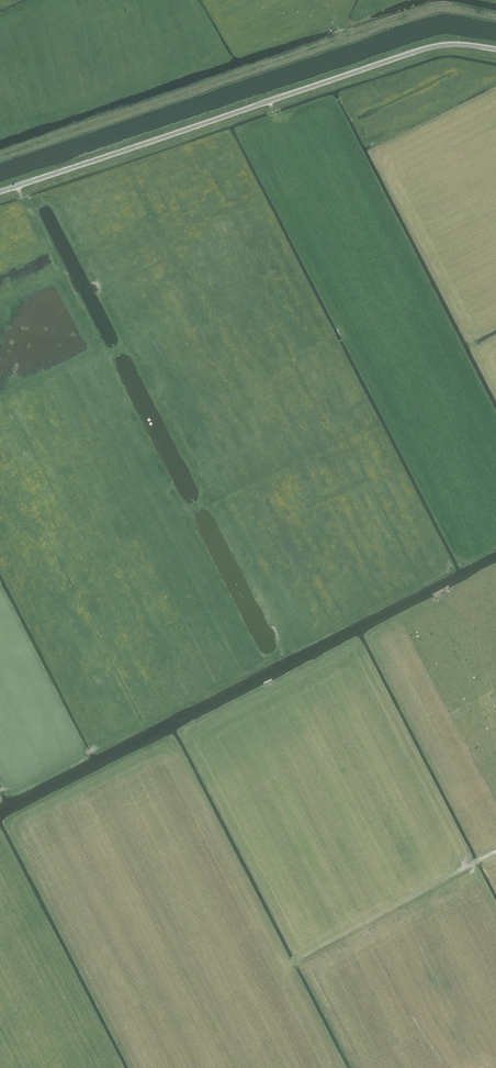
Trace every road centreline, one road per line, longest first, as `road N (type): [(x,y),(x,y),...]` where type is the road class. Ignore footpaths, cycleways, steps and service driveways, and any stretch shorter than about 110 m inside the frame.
road 1 (unclassified): [(495,50),(430,48),(0,192)]
road 2 (track): [(286,965),(495,852)]

